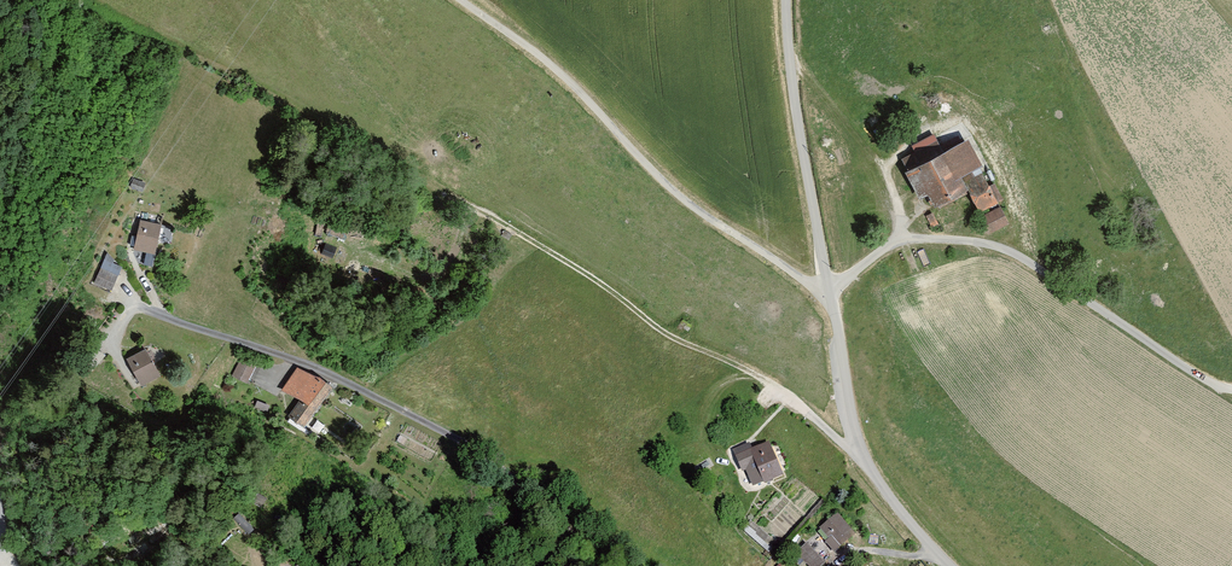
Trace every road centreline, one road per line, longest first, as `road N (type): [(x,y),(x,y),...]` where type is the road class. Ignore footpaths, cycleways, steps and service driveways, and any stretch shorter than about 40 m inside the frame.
road 1 (unclassified): [(948,565),(858,456),(796,111),(786,0)]
road 2 (track): [(770,384),(671,335),(448,193)]

